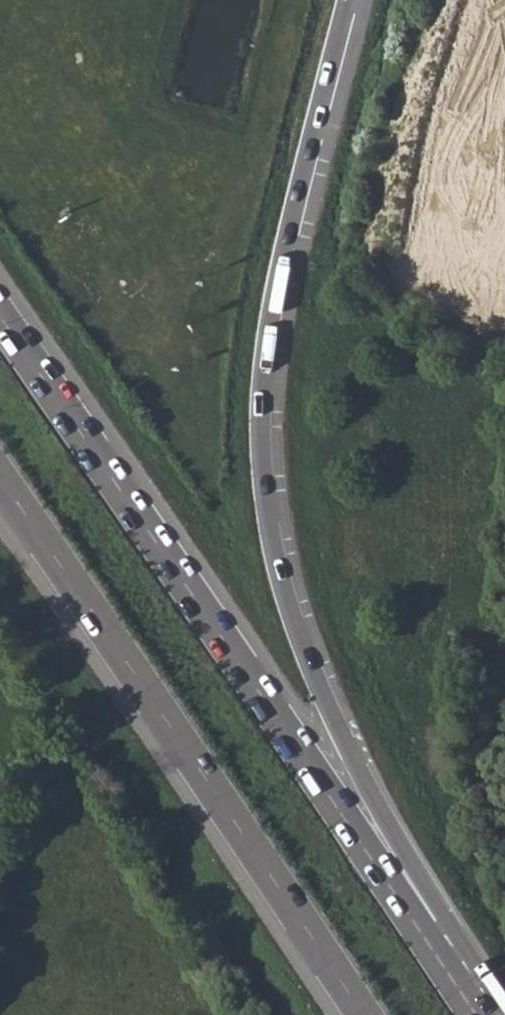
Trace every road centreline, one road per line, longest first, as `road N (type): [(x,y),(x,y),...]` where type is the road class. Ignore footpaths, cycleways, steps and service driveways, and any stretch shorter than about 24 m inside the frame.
road 1 (trunk): [(439,956),(442,918),(367,781),(282,576),(264,488),(264,397),(278,283),(352,0)]
road 2 (trunk): [(439,956),(0,316)]
road 3 (trunk): [(0,475),(364,1014)]

